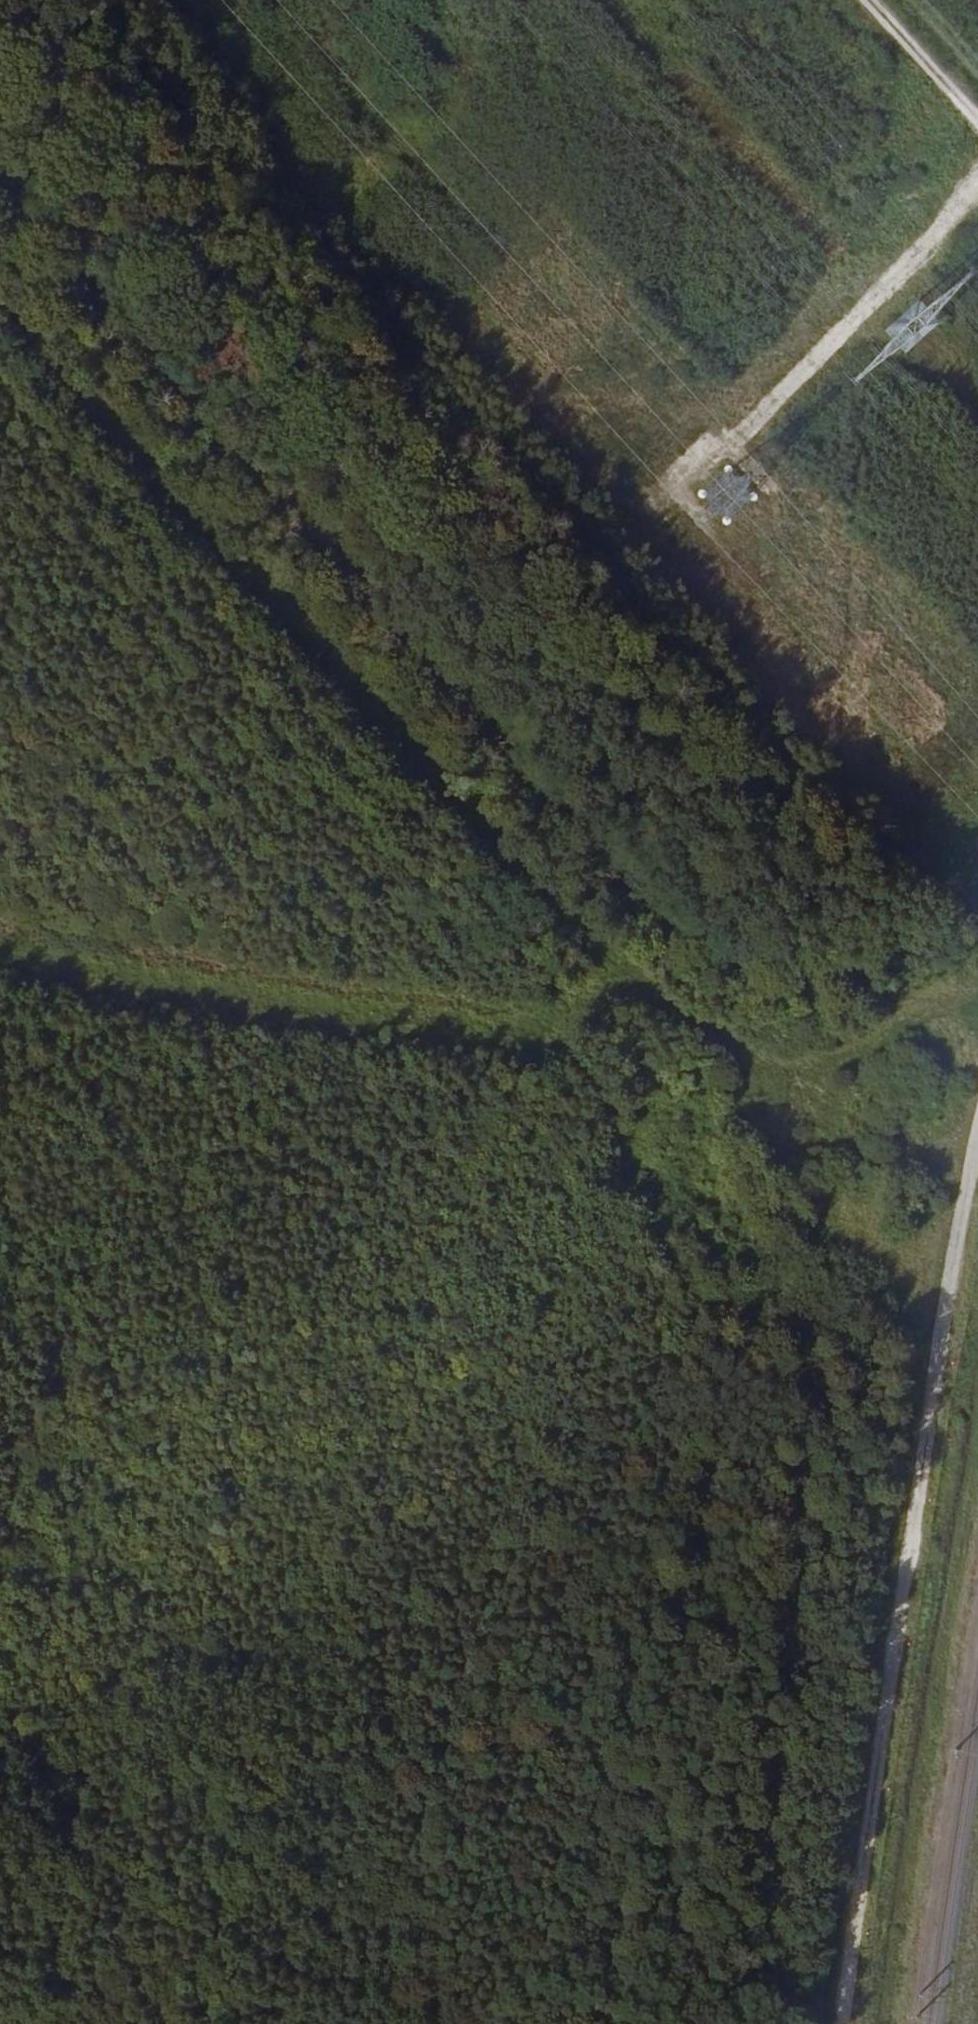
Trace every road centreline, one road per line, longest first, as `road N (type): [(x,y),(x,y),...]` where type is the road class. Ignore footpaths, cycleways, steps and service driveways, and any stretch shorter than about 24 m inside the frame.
road 1 (track): [(843,2023),(880,1738),(977,1155)]
road 2 (track): [(873,0),(977,114)]

